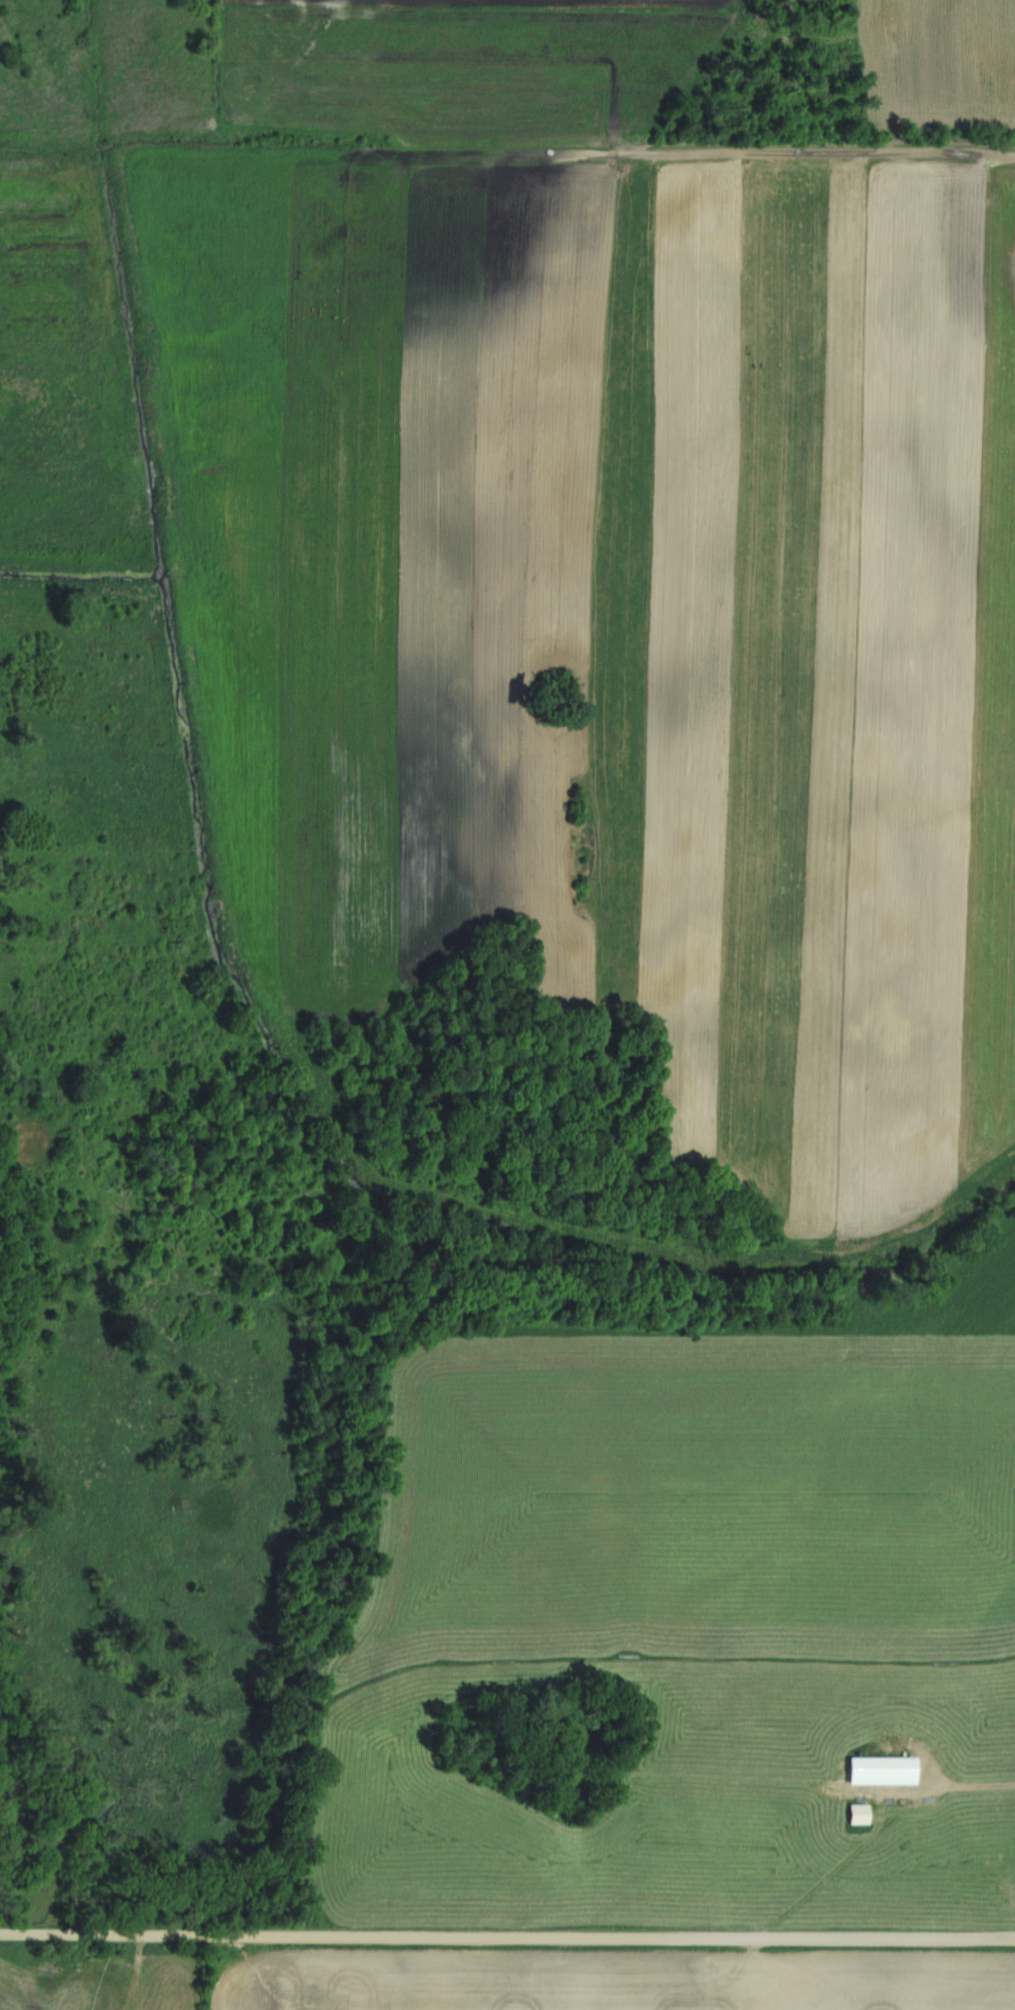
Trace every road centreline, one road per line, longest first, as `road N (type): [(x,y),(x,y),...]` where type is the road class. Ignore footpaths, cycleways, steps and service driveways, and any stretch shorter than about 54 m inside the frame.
road 1 (residential): [(0,1935),(1014,1939)]

